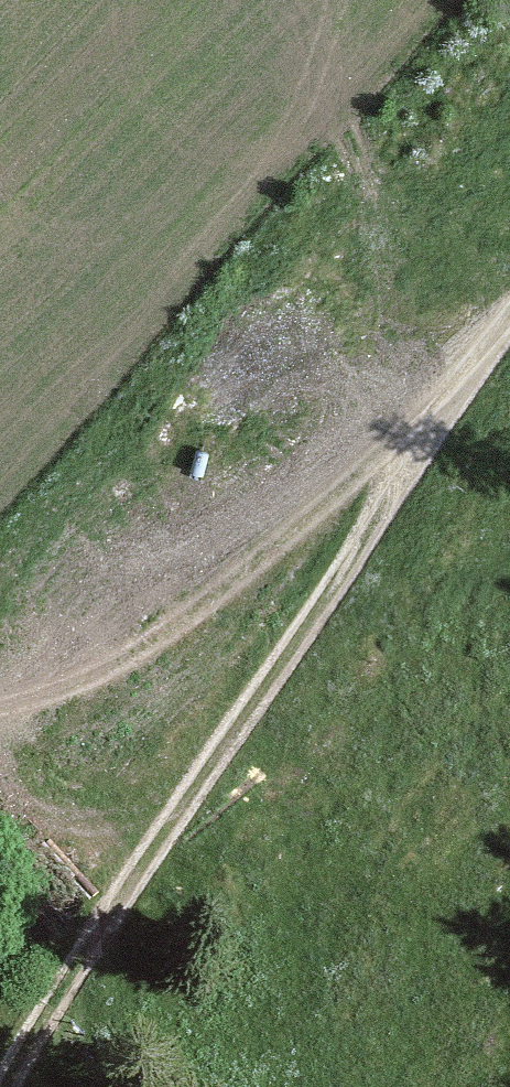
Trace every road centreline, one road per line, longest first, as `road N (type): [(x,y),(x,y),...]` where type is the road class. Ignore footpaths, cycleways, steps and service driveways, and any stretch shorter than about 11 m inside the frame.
road 1 (unclassified): [(509,307),(473,356),(428,441),(0,1060)]
road 2 (track): [(0,699),(132,641),(258,547),(473,356)]

